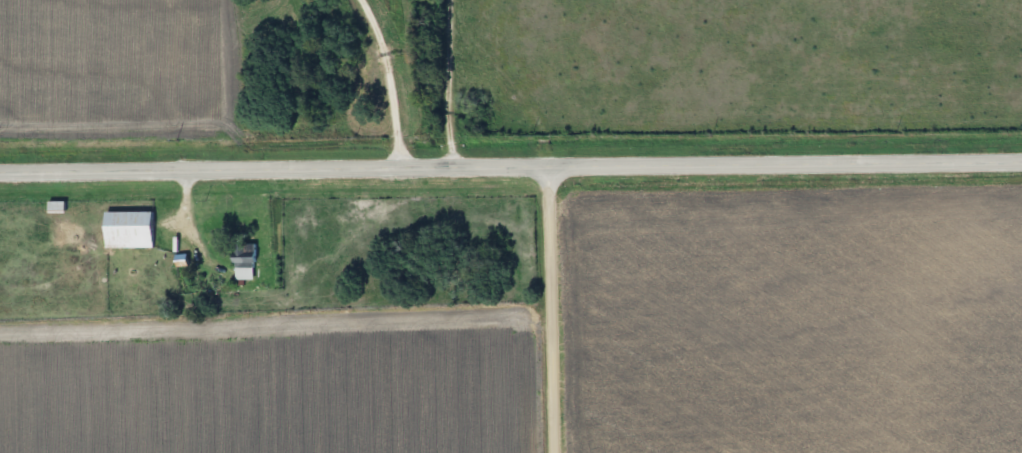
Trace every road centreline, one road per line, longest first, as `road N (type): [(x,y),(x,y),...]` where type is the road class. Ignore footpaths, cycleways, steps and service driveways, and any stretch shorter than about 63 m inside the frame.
road 1 (tertiary): [(1021,154),(0,174)]
road 2 (residential): [(561,452),(548,166)]
road 3 (track): [(451,165),(449,0)]

